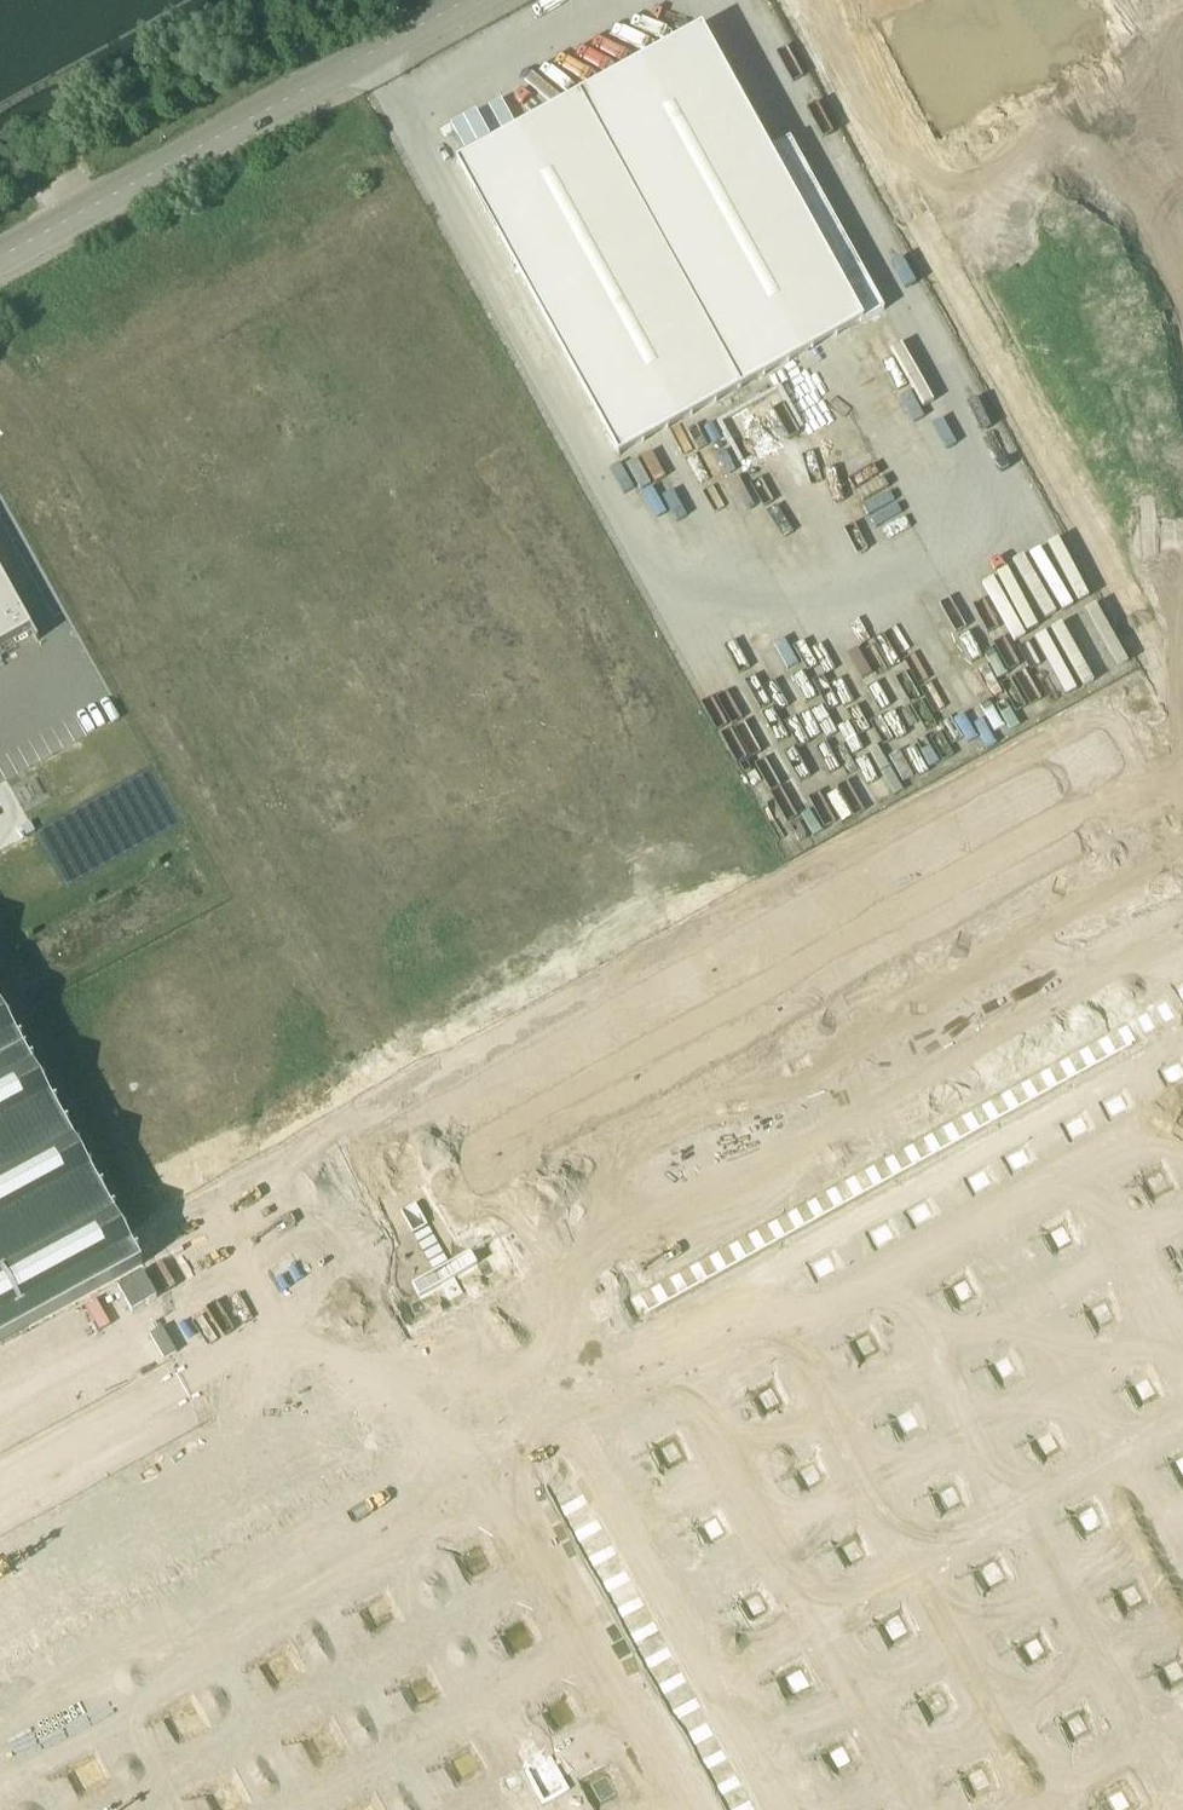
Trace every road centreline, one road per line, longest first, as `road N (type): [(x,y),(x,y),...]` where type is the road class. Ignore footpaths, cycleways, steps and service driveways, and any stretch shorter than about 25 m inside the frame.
road 1 (unclassified): [(0,255),(469,0)]

